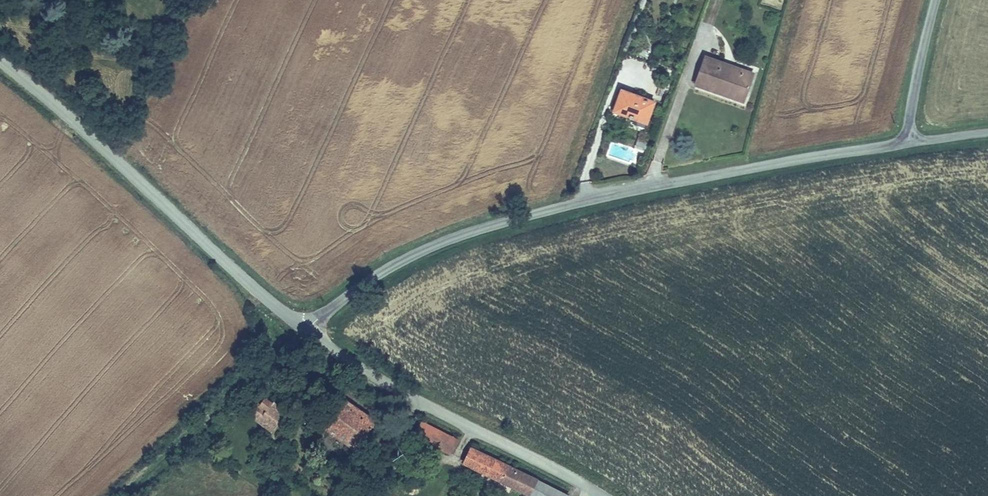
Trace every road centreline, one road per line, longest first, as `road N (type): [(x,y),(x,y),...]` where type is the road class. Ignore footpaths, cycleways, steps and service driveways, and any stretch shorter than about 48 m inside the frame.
road 1 (unclassified): [(909,138),(584,198),(450,234),(346,295),(305,330)]
road 2 (tertiary): [(0,58),(305,330)]
road 3 (tertiary): [(305,330),(383,382),(605,495)]
road 4 (track): [(124,495),(222,406),(258,360),(277,309)]
road 5 (unclassified): [(909,138),(934,0)]

